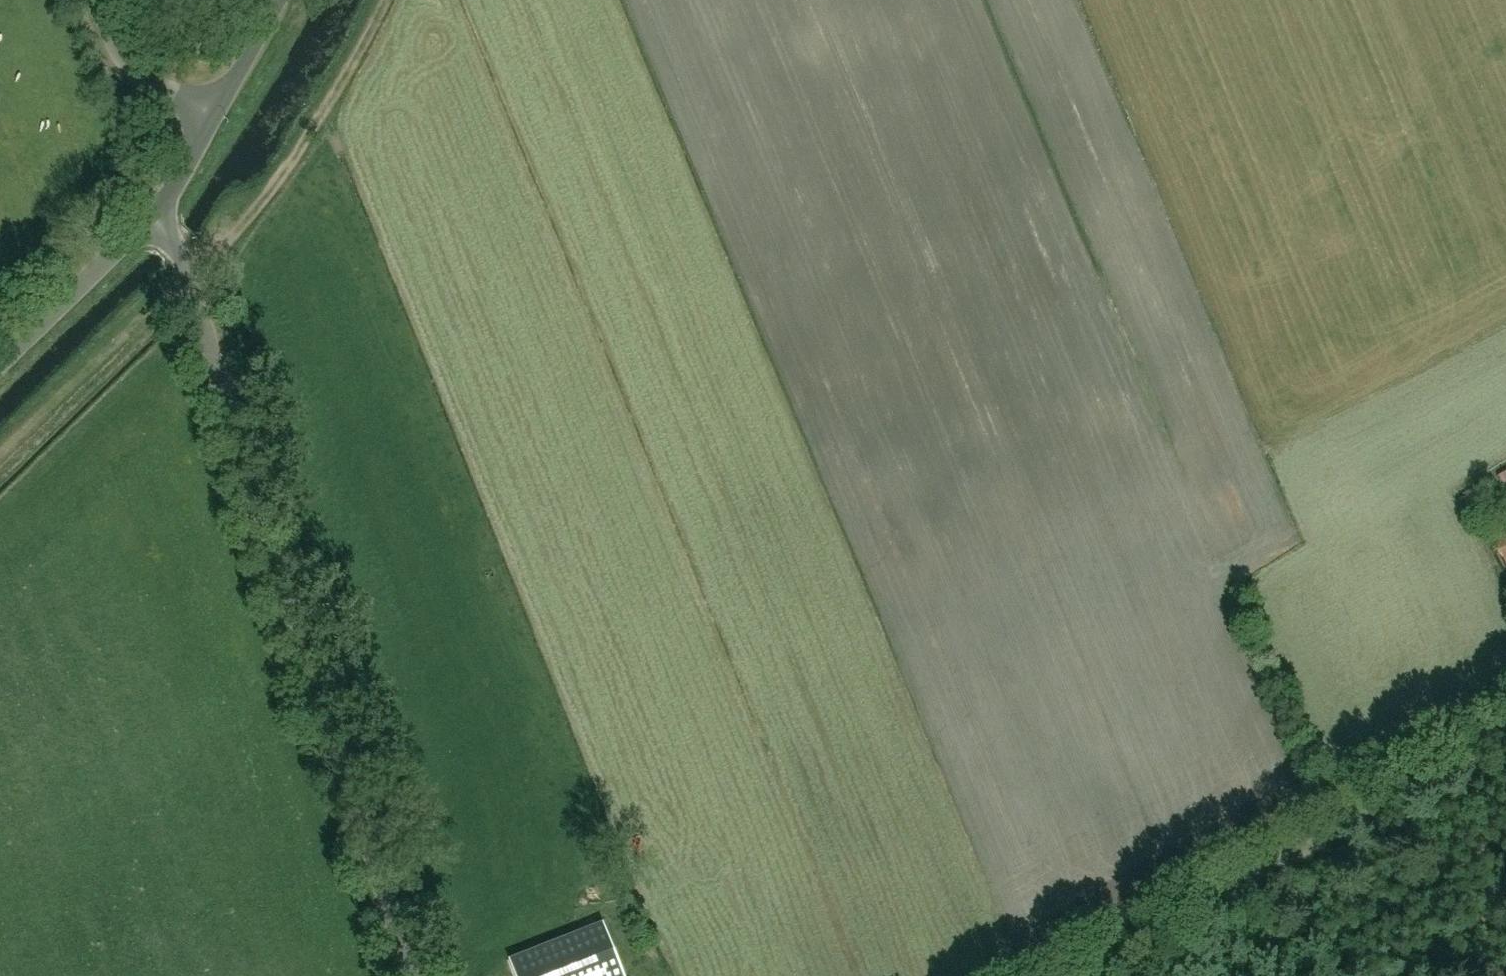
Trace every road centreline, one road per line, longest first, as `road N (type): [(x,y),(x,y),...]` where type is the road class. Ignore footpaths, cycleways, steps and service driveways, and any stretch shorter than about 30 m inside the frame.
road 1 (unclassified): [(412,975),(163,211)]
road 2 (track): [(0,448),(270,192),(375,0)]
road 3 (unclassified): [(1067,975),(1505,732)]
road 4 (unclassified): [(0,367),(163,211)]
road 5 (unclassified): [(218,110),(134,79),(98,0)]
road 6 (unclassified): [(218,110),(282,0)]

